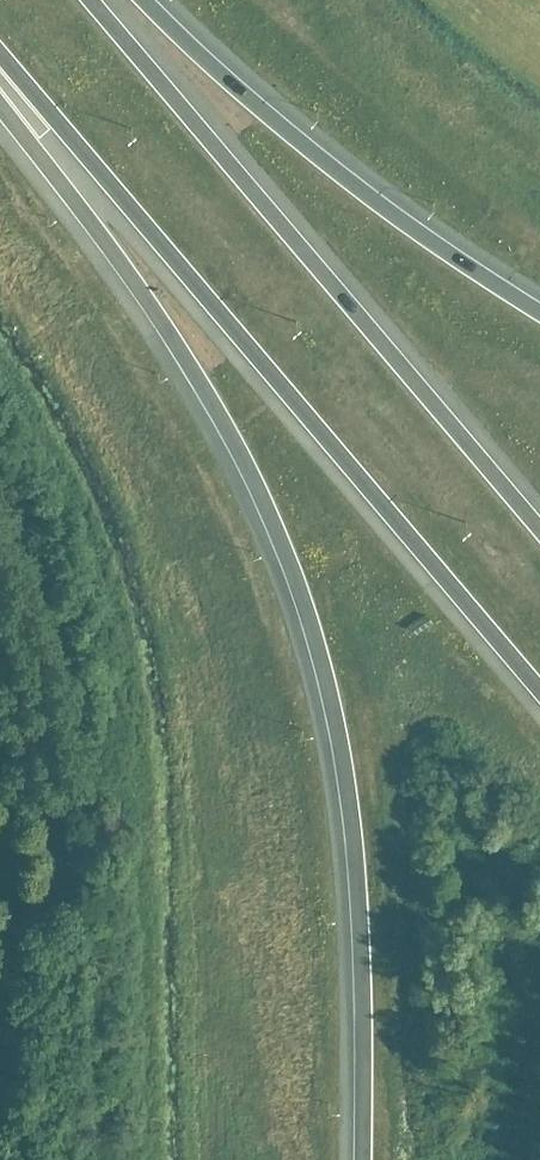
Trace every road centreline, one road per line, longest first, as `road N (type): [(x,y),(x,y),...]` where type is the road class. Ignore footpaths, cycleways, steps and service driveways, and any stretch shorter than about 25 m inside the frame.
road 1 (motorway): [(0,95),(196,379),(272,525),(322,668),(339,742),(357,944),(360,1159)]
road 2 (motorway): [(0,52),(539,687)]
road 3 (motorway): [(539,528),(92,0)]
road 4 (motorway): [(539,310),(462,263),(307,147),(153,0)]

